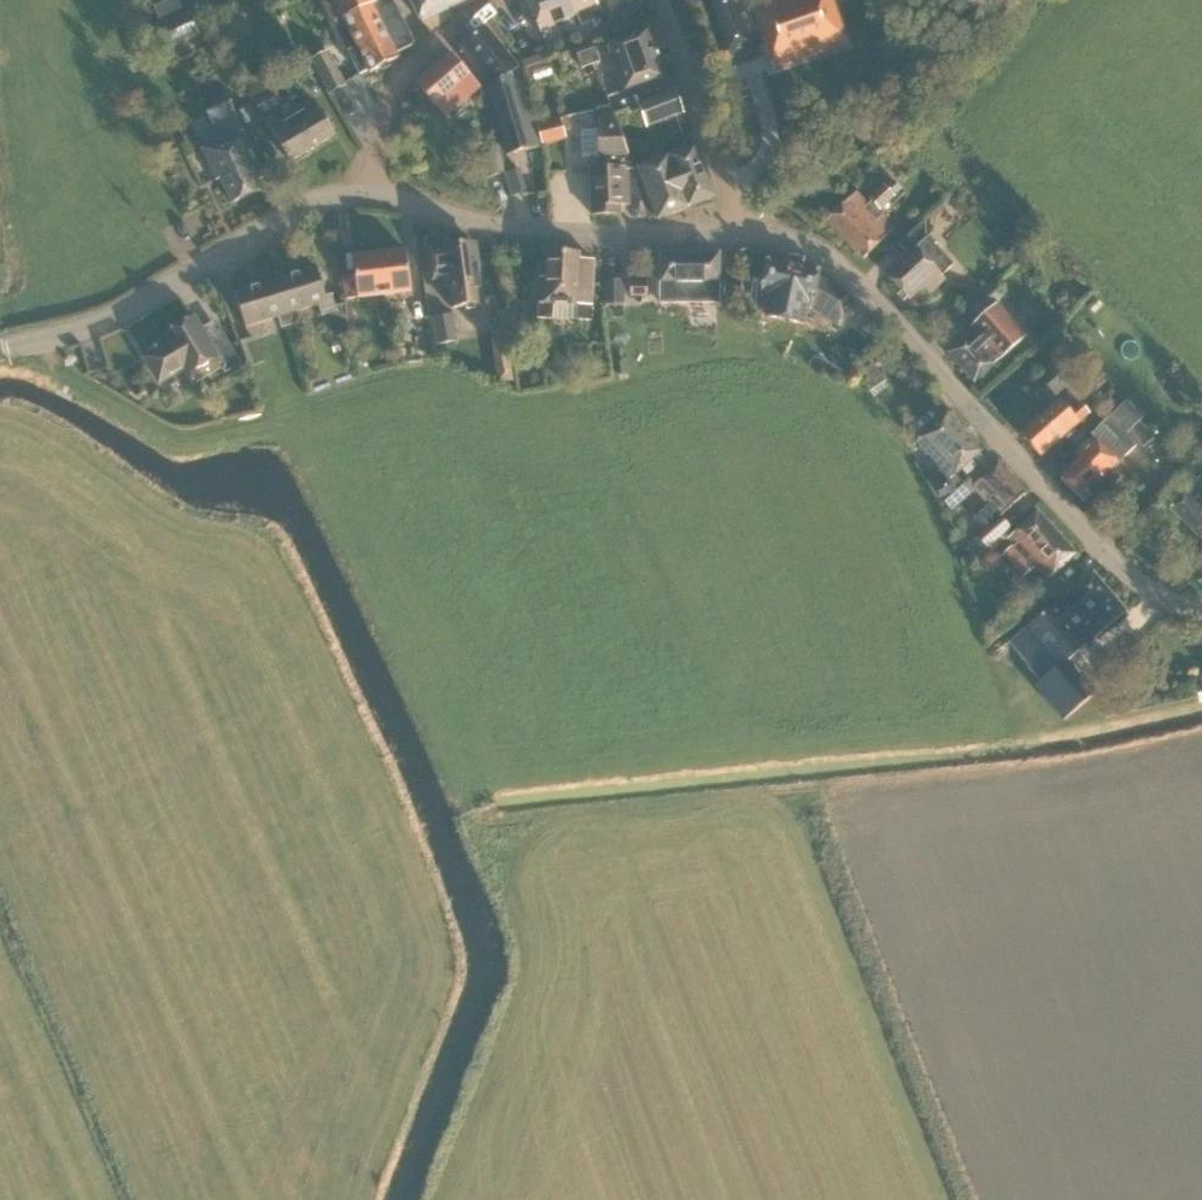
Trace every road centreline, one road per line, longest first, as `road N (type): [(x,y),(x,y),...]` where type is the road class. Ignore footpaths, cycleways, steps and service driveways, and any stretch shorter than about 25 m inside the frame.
road 1 (tertiary): [(1201,613),(1118,567),(822,254),(774,237),(741,235)]
road 2 (tertiary): [(0,348),(113,318),(312,203),(367,195)]
road 3 (tertiary): [(741,235),(520,232),(367,195)]
road 4 (track): [(42,339),(57,366),(176,444),(272,426)]
road 5 (residential): [(741,235),(735,202),(653,0)]
road 6 (residential): [(367,195),(384,119),(405,74),(495,0)]

